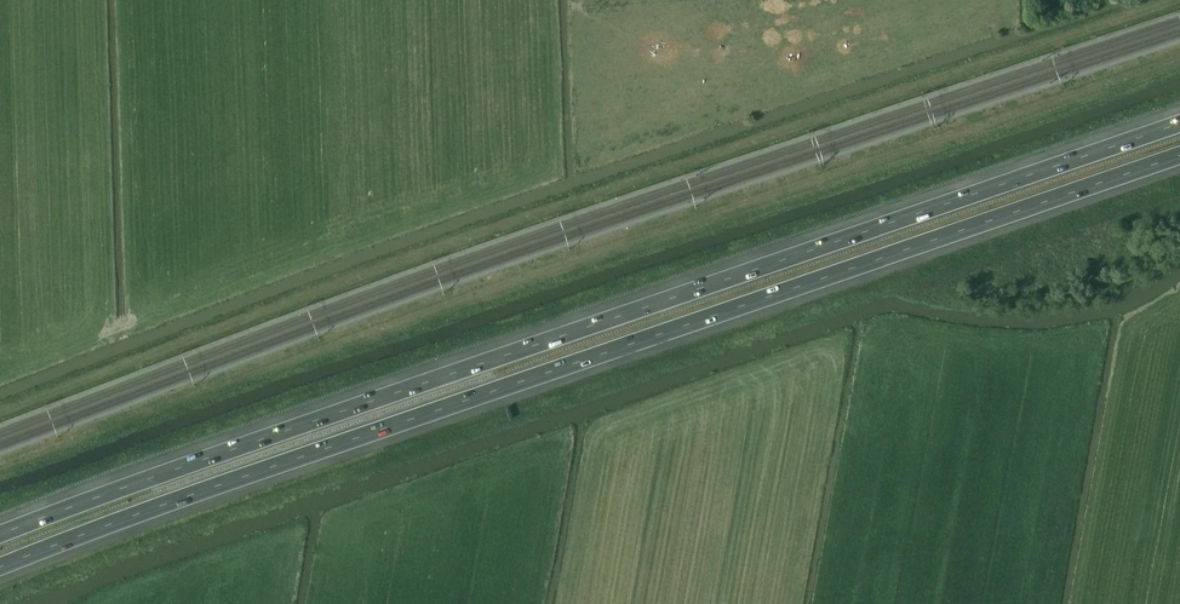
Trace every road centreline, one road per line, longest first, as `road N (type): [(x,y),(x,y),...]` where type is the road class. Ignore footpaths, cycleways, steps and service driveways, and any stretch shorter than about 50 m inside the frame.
road 1 (motorway): [(0,566),(1179,155)]
road 2 (motorway): [(1179,123),(0,533)]

